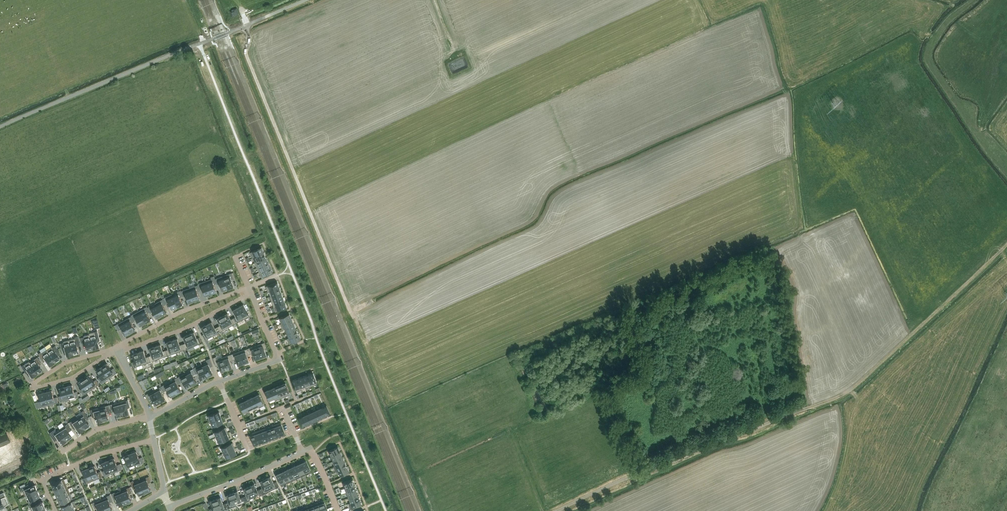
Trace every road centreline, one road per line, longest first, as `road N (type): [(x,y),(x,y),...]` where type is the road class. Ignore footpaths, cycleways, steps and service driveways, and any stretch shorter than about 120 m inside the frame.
road 1 (unclassified): [(0,127),(307,0)]
road 2 (track): [(797,412),(852,390),(1006,245)]
road 3 (unclassified): [(557,510),(797,412)]
road 4 (residential): [(154,441),(45,479),(58,510)]
road 5 (residential): [(117,349),(180,312),(249,287)]
road 6 (residential): [(117,349),(188,328),(251,293)]
road 7 (residential): [(169,506),(302,451)]
road 8 (residential): [(251,293),(277,362),(220,381)]
road 9 (residential): [(117,349),(68,362),(33,384),(74,378)]

